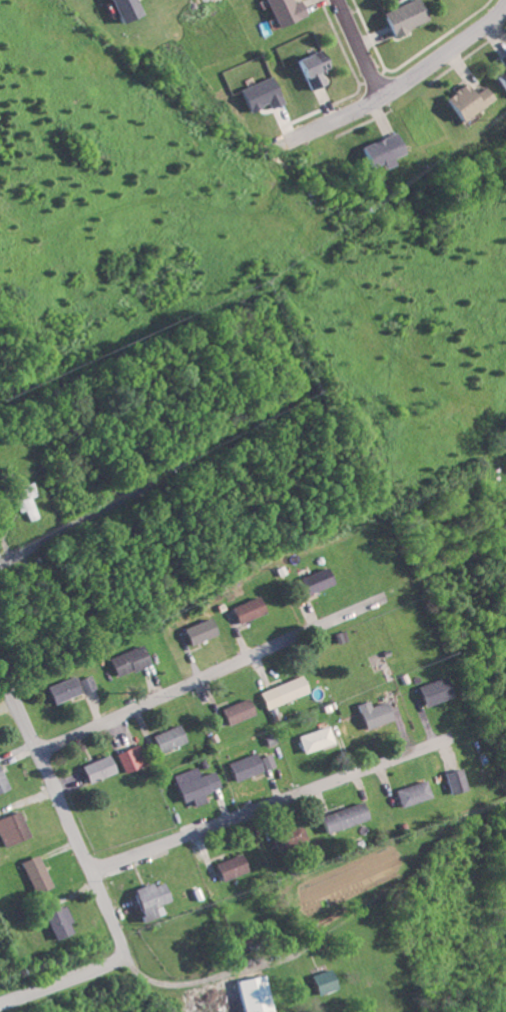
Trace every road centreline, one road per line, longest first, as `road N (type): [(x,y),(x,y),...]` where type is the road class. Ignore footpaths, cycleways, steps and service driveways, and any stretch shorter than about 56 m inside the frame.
road 1 (residential): [(0,665),(121,940),(118,957),(100,969),(0,1005)]
road 2 (residential): [(92,871),(444,739)]
road 3 (residential): [(40,753),(359,609)]
road 4 (residential): [(505,1),(380,94),(289,140)]
road 5 (residential): [(0,564),(125,500)]

